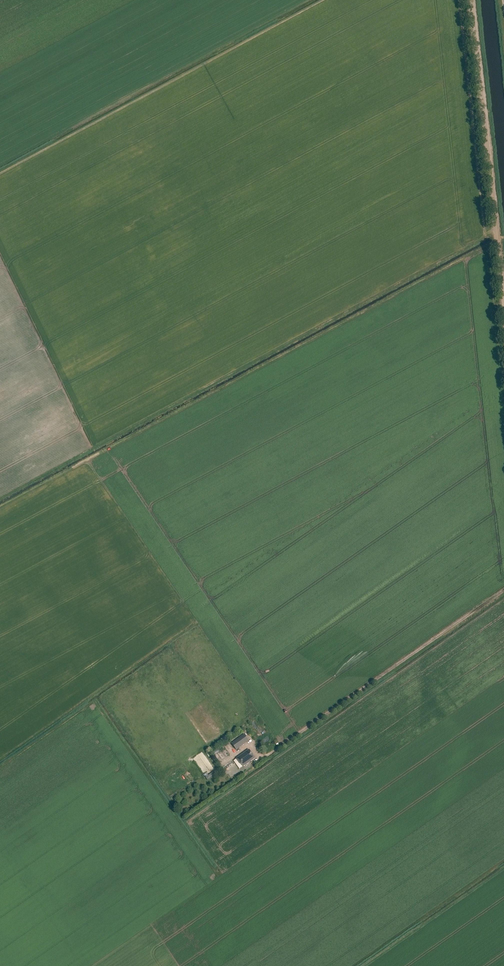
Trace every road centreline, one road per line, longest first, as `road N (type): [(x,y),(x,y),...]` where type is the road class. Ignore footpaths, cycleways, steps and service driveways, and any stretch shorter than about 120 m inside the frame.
road 1 (unclassified): [(503,305),(471,0)]
road 2 (track): [(503,591),(268,755)]

